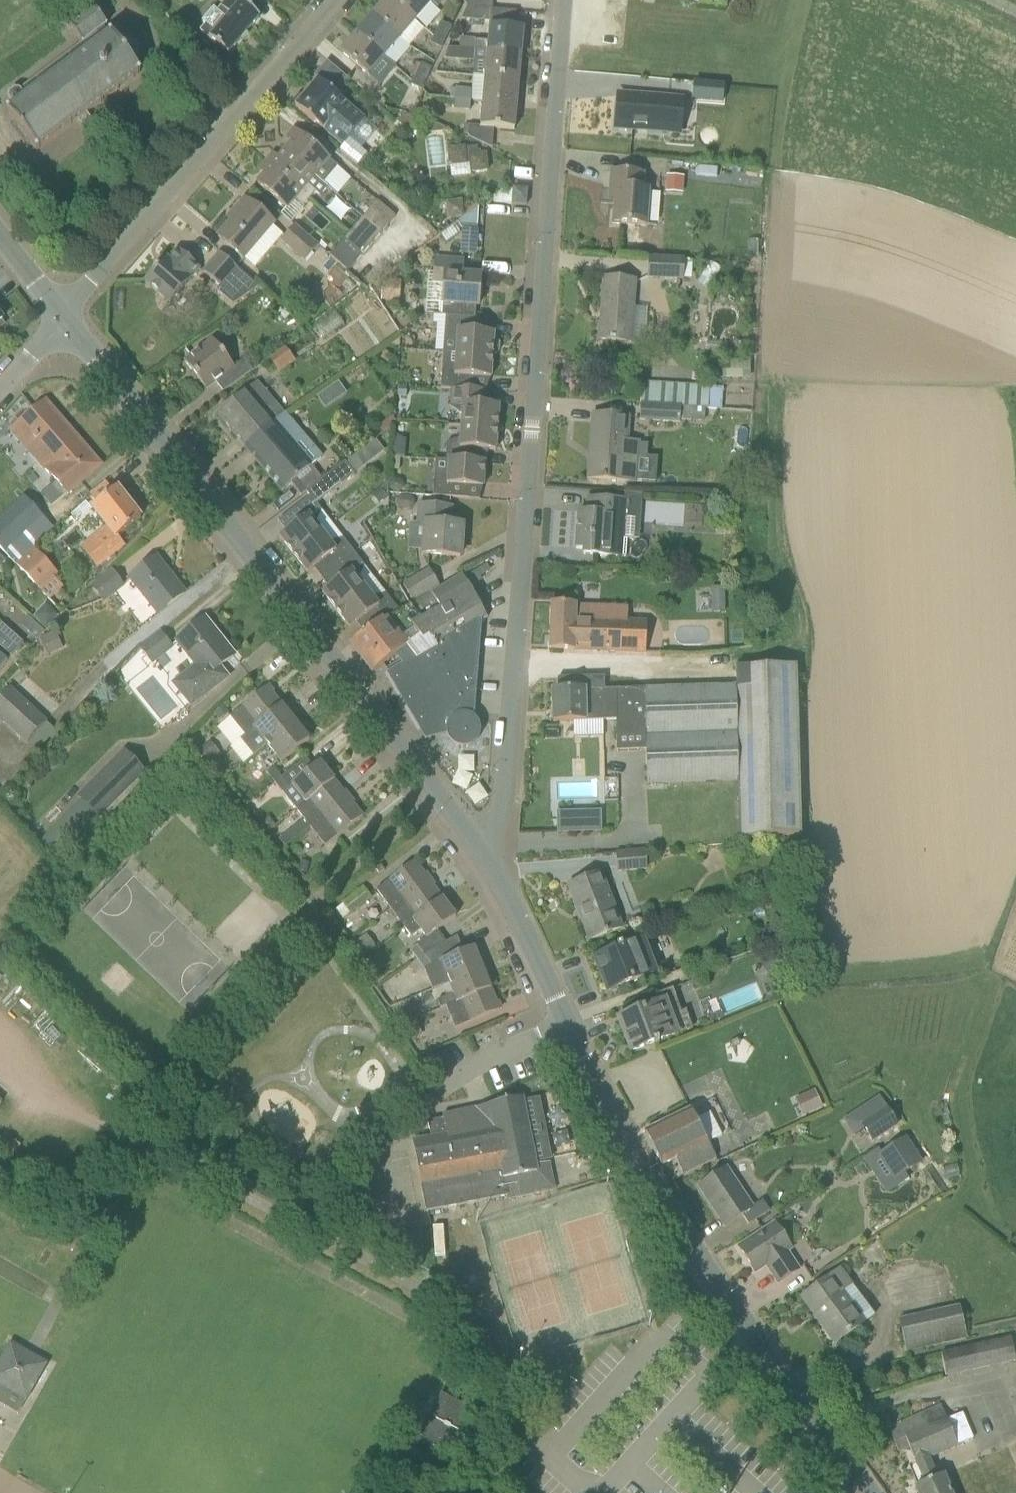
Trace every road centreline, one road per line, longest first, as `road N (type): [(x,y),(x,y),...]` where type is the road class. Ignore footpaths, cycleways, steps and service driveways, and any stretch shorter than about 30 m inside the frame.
road 1 (unclassified): [(480,850),(498,828),(518,666),(565,0)]
road 2 (tertiary): [(873,1492),(749,1334),(628,1137),(480,850)]
road 3 (tertiary): [(480,850),(63,319)]
road 4 (track): [(149,1066),(311,901),(440,799)]
road 5 (residential): [(63,319),(225,132)]
road 6 (residential): [(225,132),(340,0)]
road 7 (residential): [(123,0),(225,132)]

